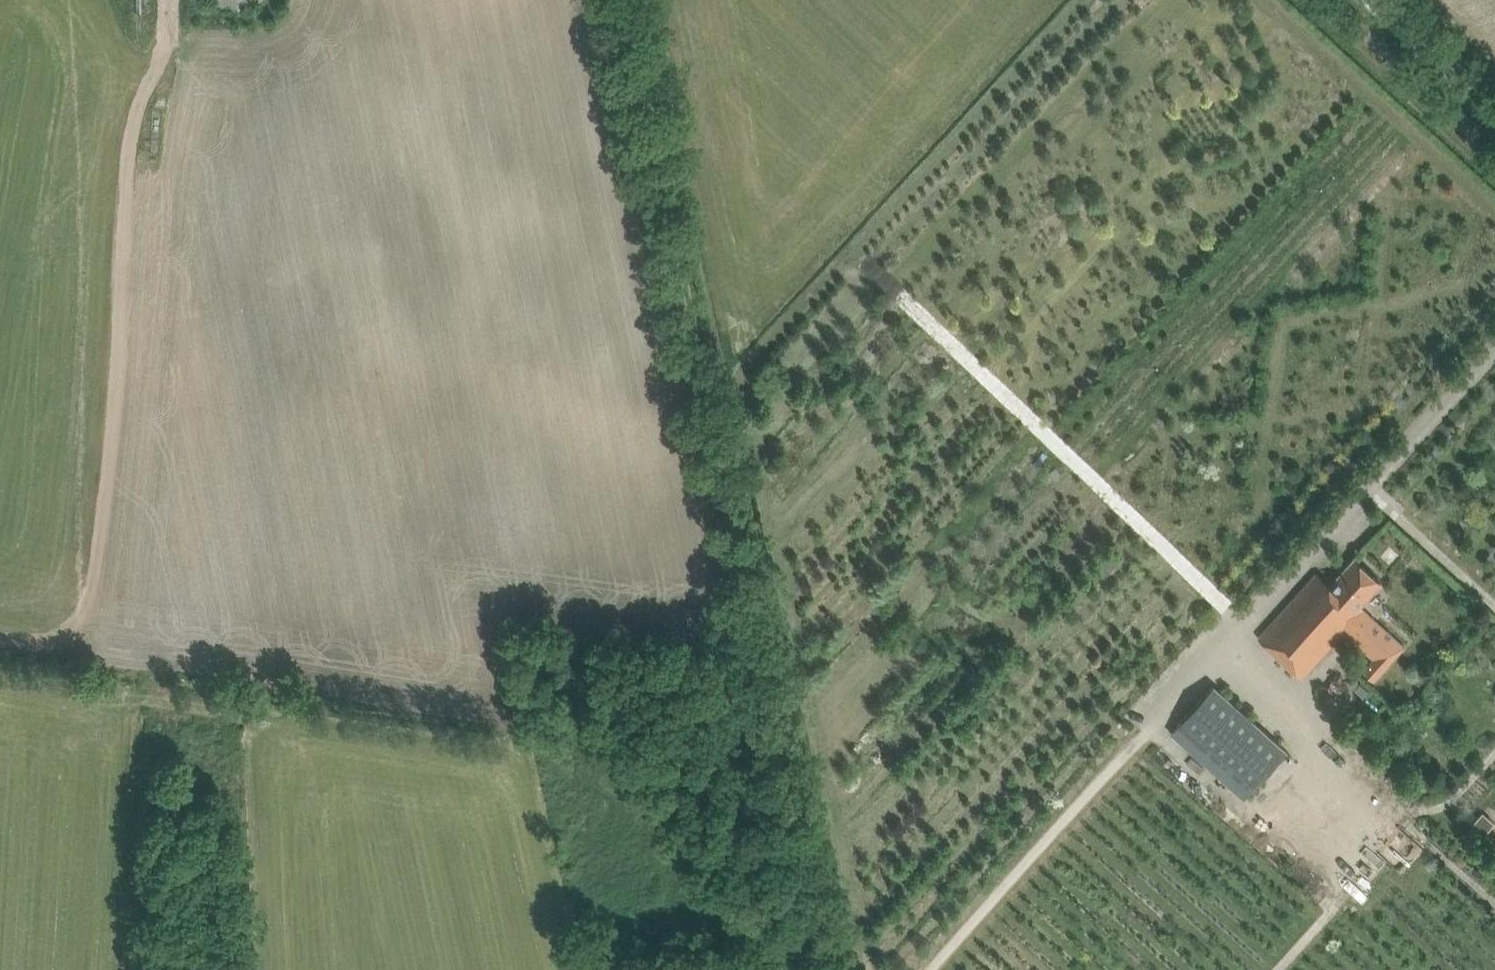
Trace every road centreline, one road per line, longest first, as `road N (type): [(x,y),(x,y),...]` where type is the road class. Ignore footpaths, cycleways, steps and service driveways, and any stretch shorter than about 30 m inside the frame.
road 1 (track): [(628,0),(833,969)]
road 2 (tertiary): [(1494,108),(1377,0)]

